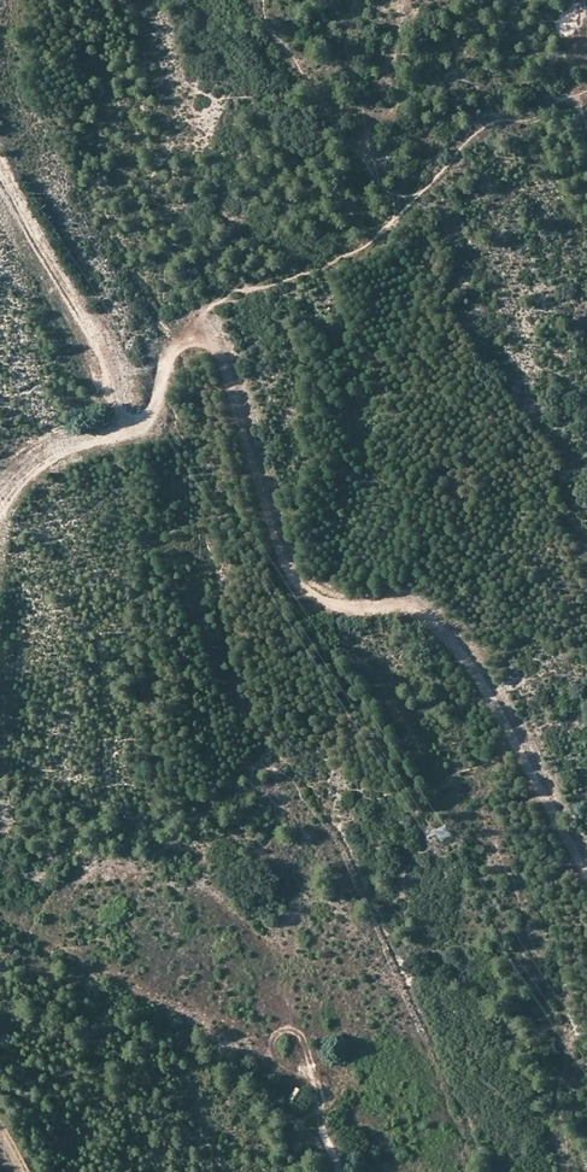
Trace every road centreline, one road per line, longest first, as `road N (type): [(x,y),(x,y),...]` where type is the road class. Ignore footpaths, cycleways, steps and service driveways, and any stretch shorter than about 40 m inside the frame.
road 1 (track): [(586,873),(493,700),(442,626),(410,605),(329,603),(293,577),(214,345),(175,349),(142,421),(40,458),(0,498)]
road 2 (track): [(120,427),(89,317),(0,182)]
road 3 (track): [(344,1171),(323,1128),(323,1107),(341,1076),(330,1063),(310,1078),(321,1097)]

